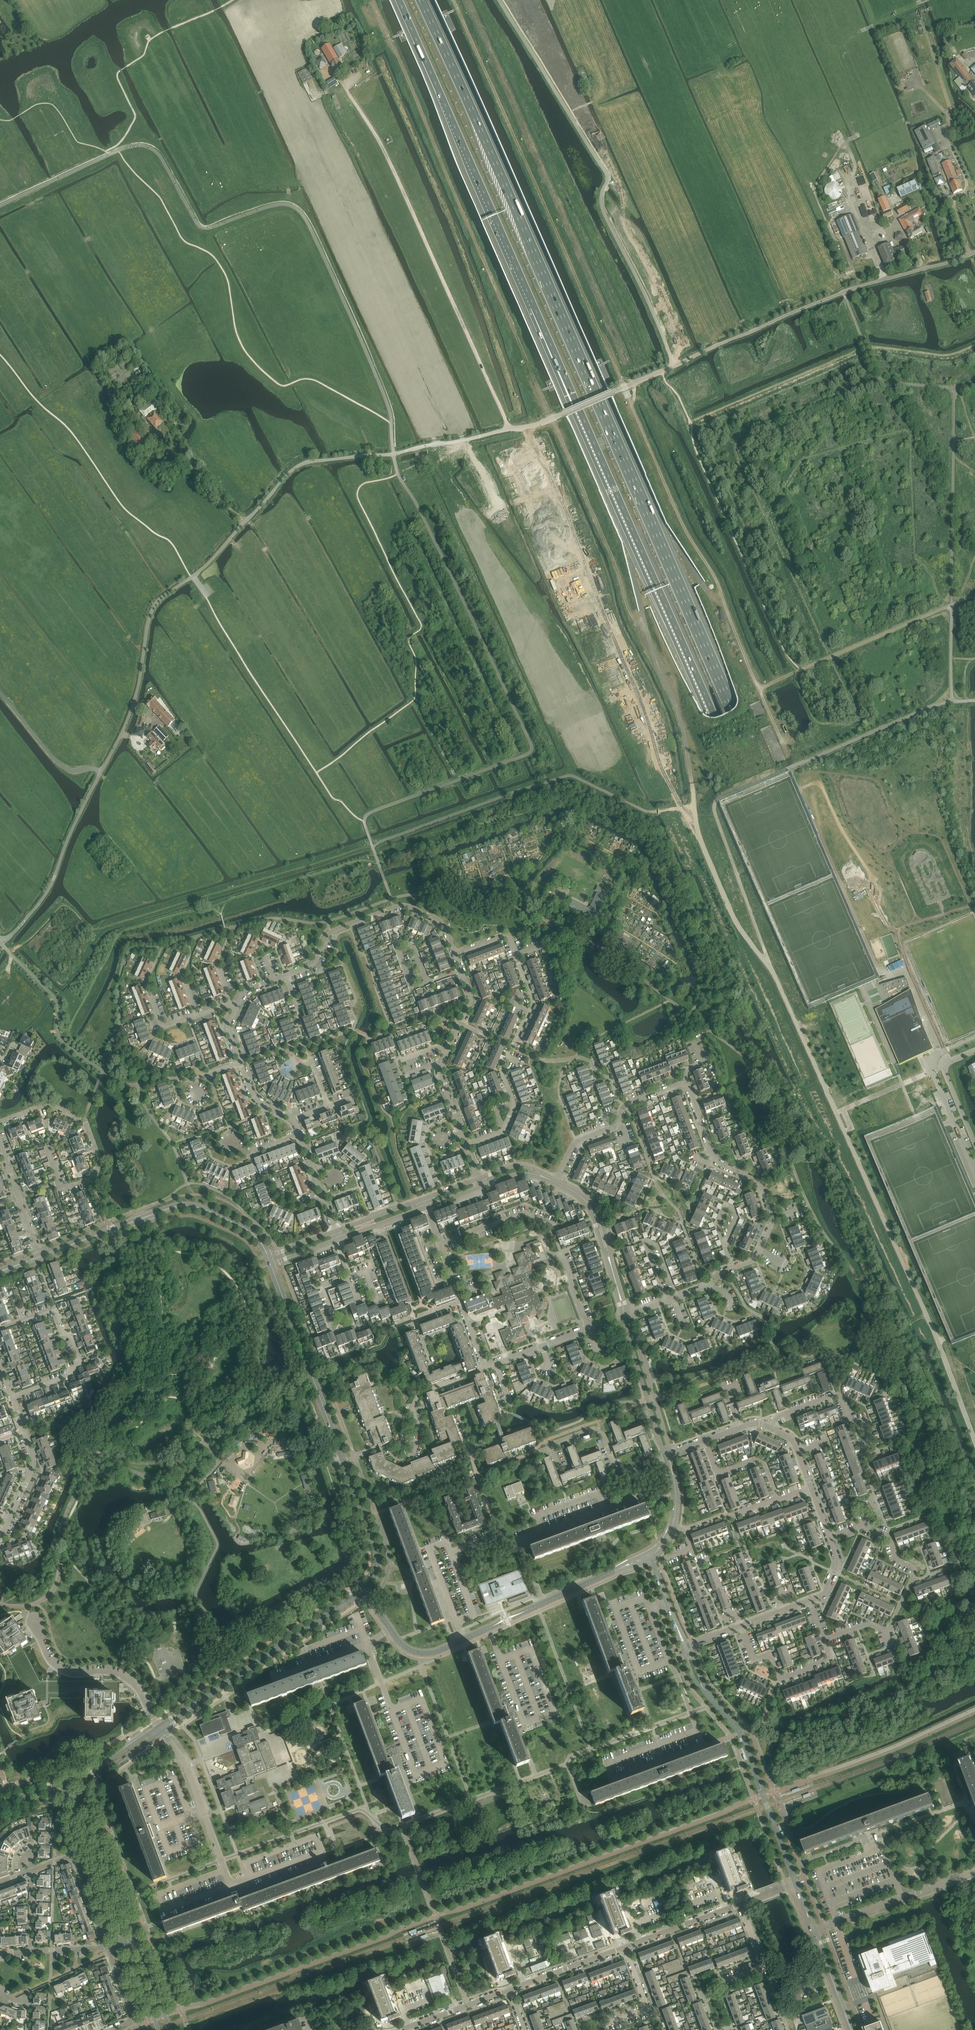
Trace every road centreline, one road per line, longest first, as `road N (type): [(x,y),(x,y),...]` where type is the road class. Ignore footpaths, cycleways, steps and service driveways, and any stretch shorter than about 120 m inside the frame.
road 1 (motorway): [(974,1280),(423,0)]
road 2 (motorway): [(533,305),(974,1340)]
road 3 (motorway): [(533,305),(974,1322)]
road 4 (unclassified): [(102,771),(134,704),(156,605),(207,565),(302,464),(544,423),(811,305),(974,253)]
road 5 (track): [(551,419),(374,6)]
road 6 (track): [(317,45),(388,157),(508,429)]
road 7 (track): [(453,0),(624,388)]
road 8 (track): [(4,948),(25,944),(65,905),(87,927),(102,929),(373,848)]
road 9 (residential): [(556,1181),(571,1148),(614,1126),(623,1106),(683,1084),(714,1159),(762,1186),(773,1219),(760,1251)]
road 10 (tertiary): [(363,1591),(377,1570),(376,1550),(271,1265)]
road 11 (motorway): [(399,0),(533,305)]
road 12 (residential): [(466,1146),(505,1126),(514,1104),(501,1070),(532,1002),(508,936),(455,954)]
road 13 (residential): [(286,976),(312,964),(336,929),(406,905),(442,922),(455,954)]
road 14 (unclassified): [(796,1884),(740,1733),(710,1696)]
road 15 (tertiary): [(192,1707),(363,1591)]
road 16 (residential): [(824,1640),(868,1624),(888,1630),(915,1573),(889,1537),(863,1525)]
road 17 (unclassified): [(0,941),(45,896),(102,771)]
road 18 (residential): [(0,1327),(55,1308),(81,1364),(11,1398)]
road 19 (residential): [(544,1603),(520,1540),(639,1496)]
road 20 (residential): [(0,1122),(49,1104),(86,1121),(101,1162),(95,1179),(69,1187),(60,1182)]
road 21 (residential): [(814,1931),(974,1872)]
road 22 (residential): [(35,1622),(56,1666),(122,1676),(154,1720)]
road 23 (tertiary): [(123,1226),(194,1207),(247,1230),(268,1256)]
road 24 (unclassified): [(628,1316),(598,1214),(556,1181)]
road 25 (residential): [(741,1626),(753,1661),(771,1654),(781,1680),(831,1659),(824,1640)]
road 26 (unclassified): [(554,1184),(591,1212),(624,1317)]
road 27 (tertiary): [(73,1799),(128,1945)]
road 28 (tertiary): [(139,1941),(84,1795)]
road 29 (unclassified): [(624,1317),(665,1455)]
road 30 (residential): [(222,1861),(187,1766),(163,1731)]
road 31 (unclassified): [(670,1453),(628,1316)]
road 32 (residential): [(109,1950),(73,1857),(33,1871)]
road 33 (residential): [(553,1445),(598,1431),(619,1471),(665,1455)]
road 34 (residential): [(415,1774),(368,1643)]
road 35 (unclassified): [(102,771),(60,764),(0,693)]
road 36 (residential): [(677,1298),(658,1245),(644,1242),(666,1302)]
road 37 (residential): [(485,1368),(440,1245)]
road 38 (residential): [(440,1245),(526,1213),(557,1227)]
road 39 (unclassified): [(974,1440),(930,1323)]
road 40 (unclassified): [(624,1948),(740,1905)]
road 41 (unclassified): [(509,1991),(624,1948)]
road 42 (residential): [(777,1499),(764,1463),(717,1473),(705,1440)]

